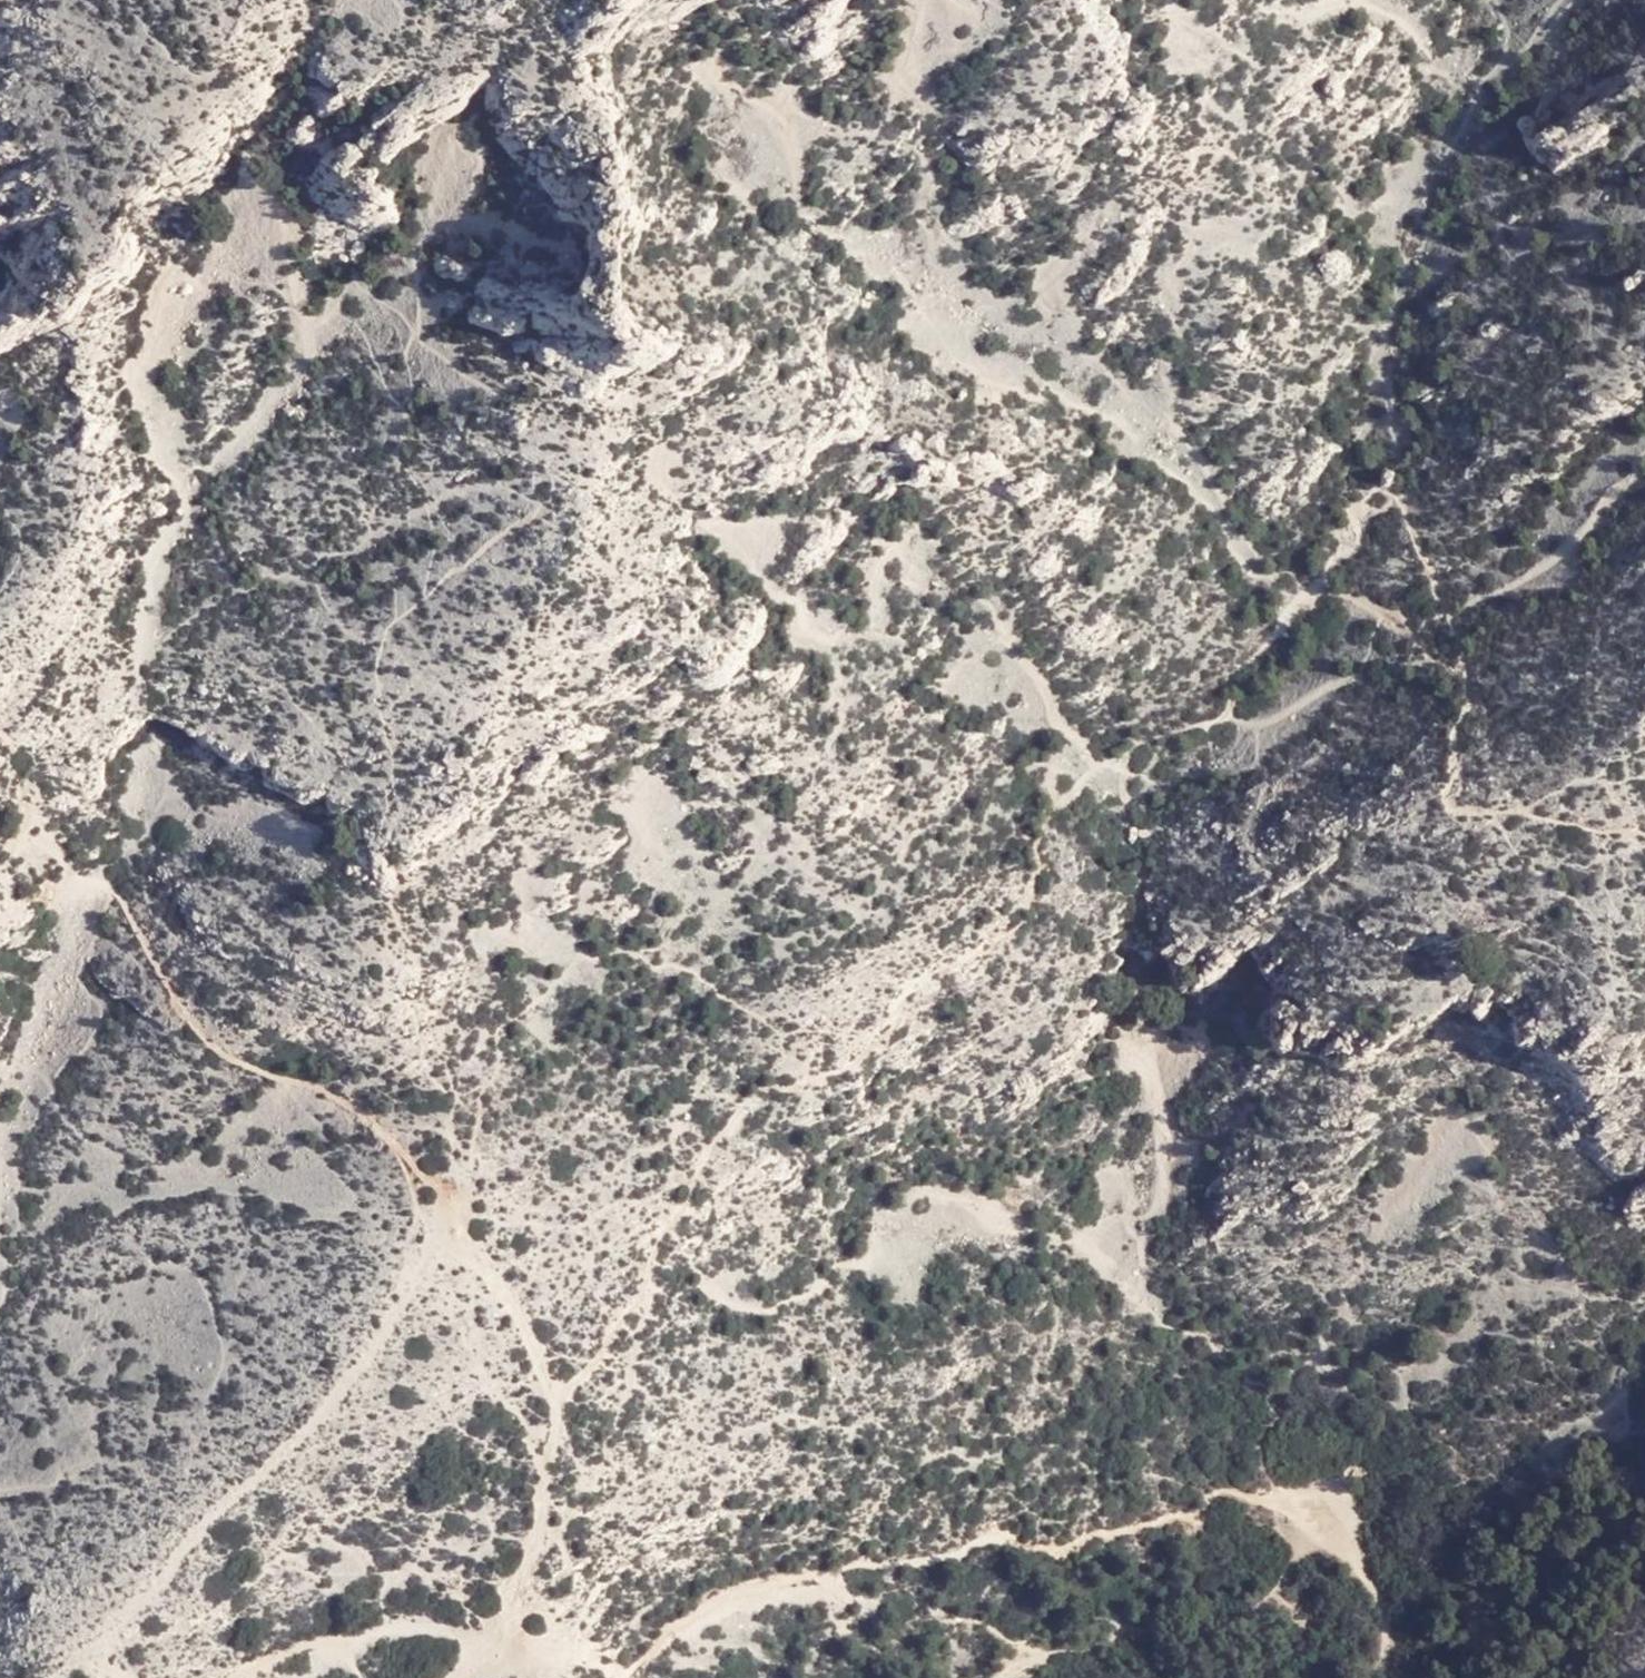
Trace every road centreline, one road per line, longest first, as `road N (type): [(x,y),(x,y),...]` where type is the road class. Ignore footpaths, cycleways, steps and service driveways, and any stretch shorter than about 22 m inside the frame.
road 1 (track): [(1384,1677),(1388,1644),(1380,1601),(1360,1563),(1324,1521),(1285,1505)]

